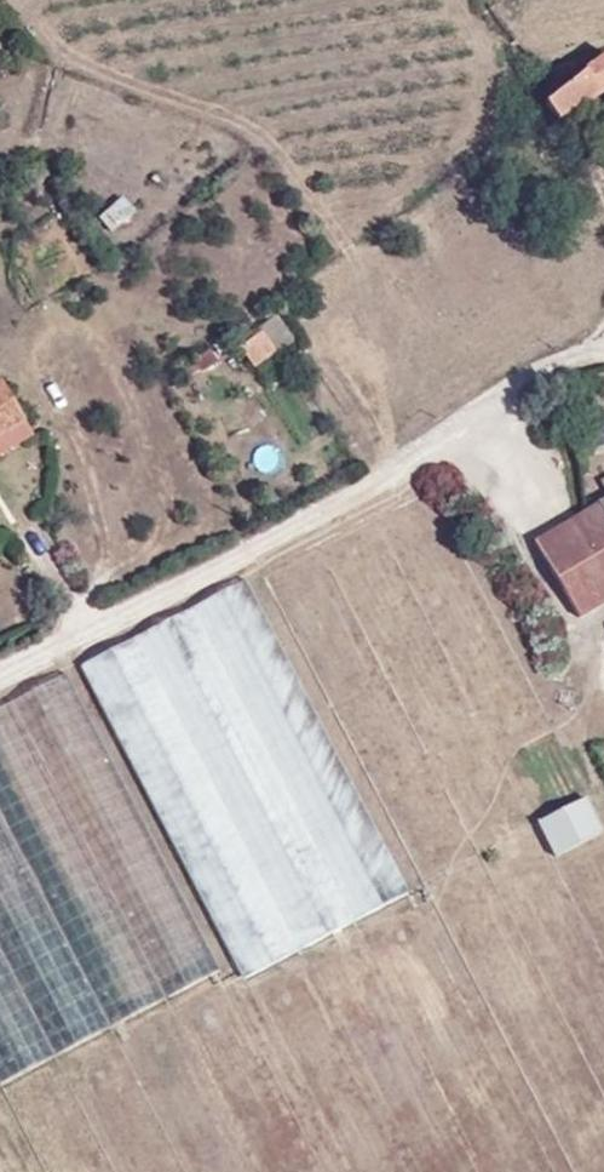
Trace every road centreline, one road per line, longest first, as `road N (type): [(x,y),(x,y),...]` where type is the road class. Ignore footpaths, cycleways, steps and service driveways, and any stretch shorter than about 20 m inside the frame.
road 1 (residential): [(0,667),(336,497),(585,352),(603,356)]

